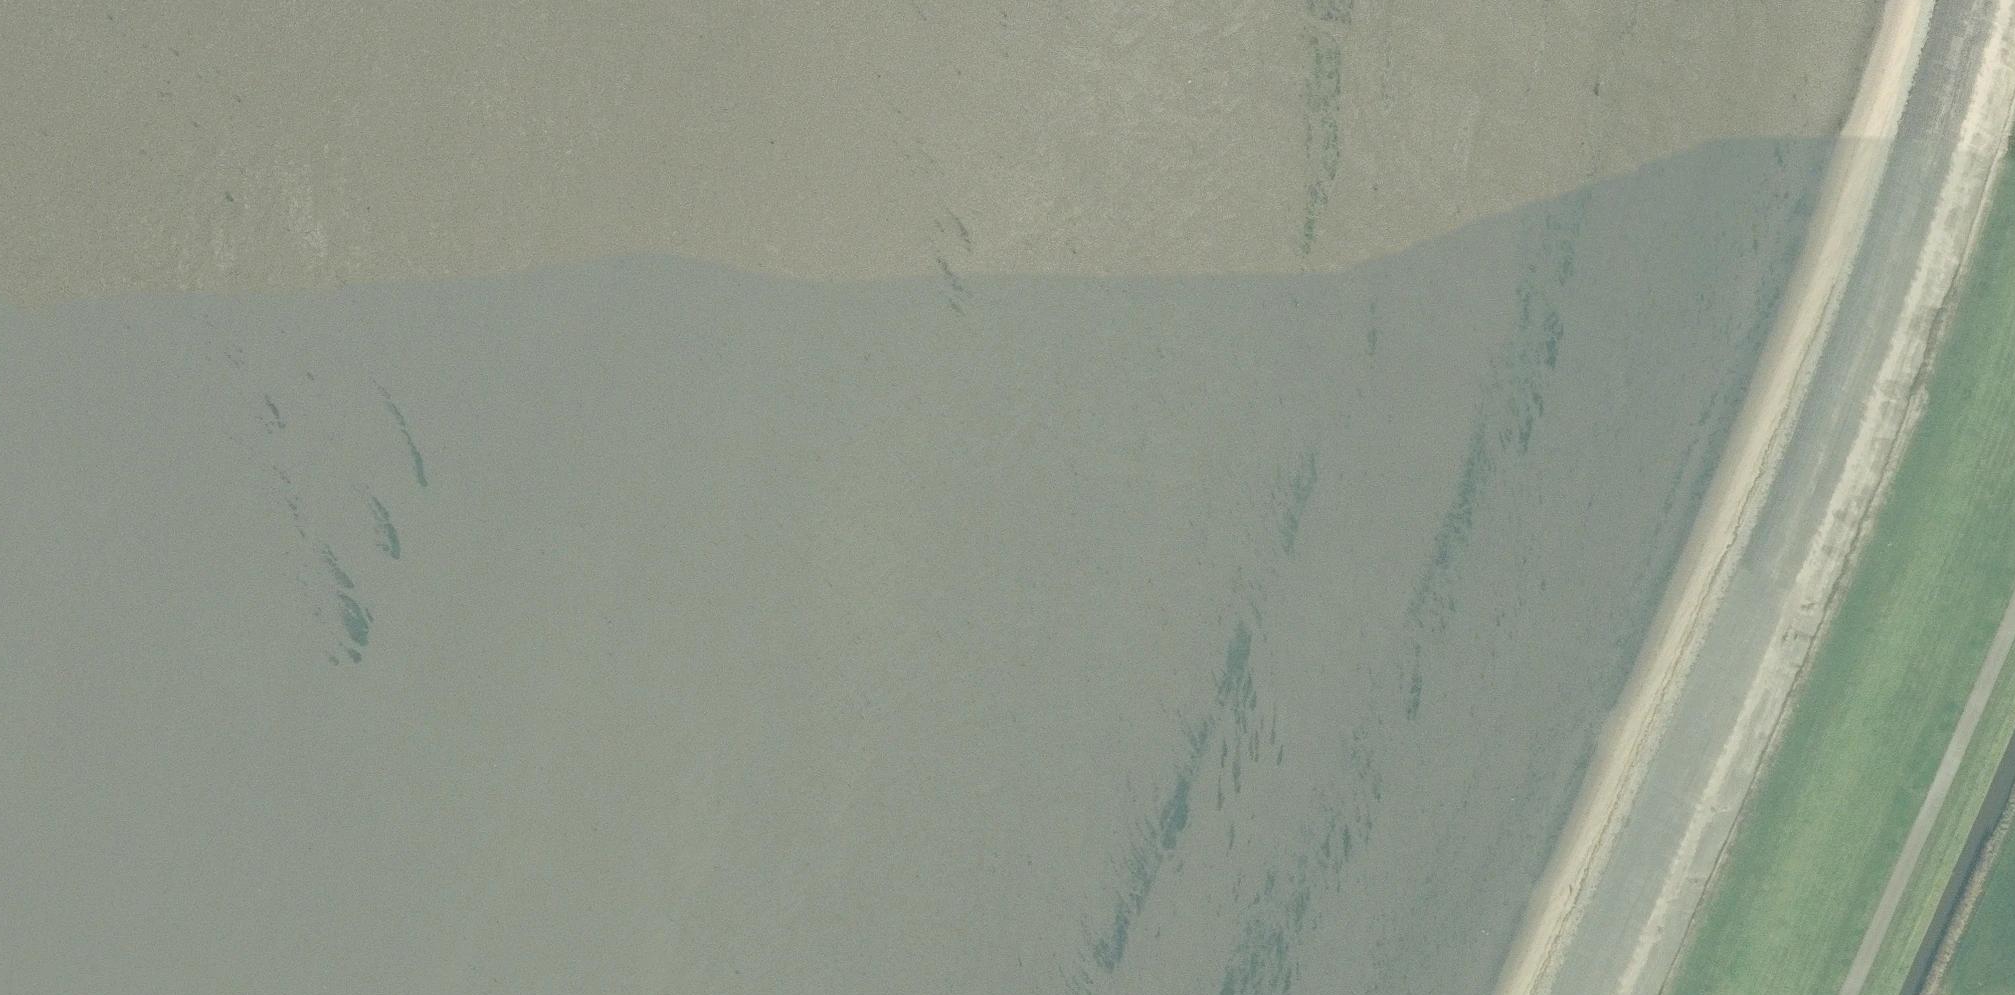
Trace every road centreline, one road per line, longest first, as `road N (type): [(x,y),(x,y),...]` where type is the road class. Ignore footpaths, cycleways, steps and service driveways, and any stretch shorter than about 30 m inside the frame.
road 1 (unclassified): [(1849,994),(2014,613)]

